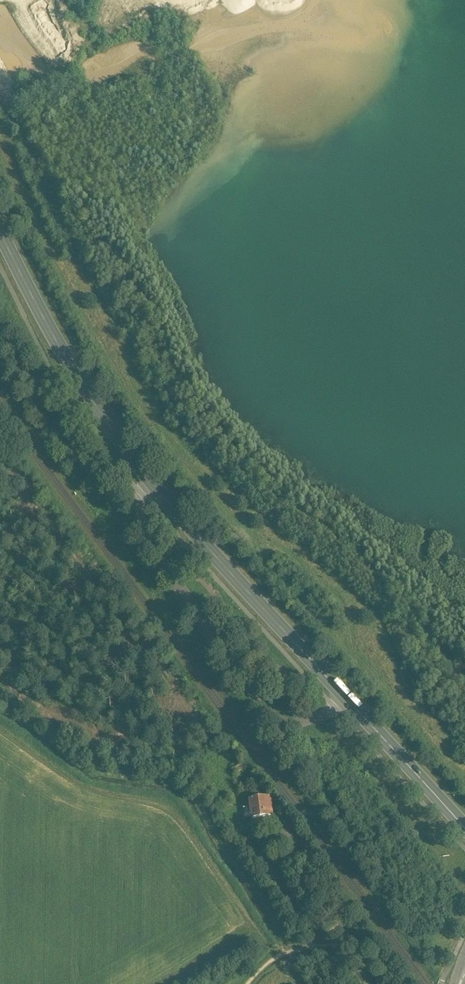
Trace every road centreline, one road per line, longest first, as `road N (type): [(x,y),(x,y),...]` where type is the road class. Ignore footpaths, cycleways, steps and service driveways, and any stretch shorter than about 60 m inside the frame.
road 1 (primary): [(0,234),(58,346),(151,484),(464,827)]
road 2 (track): [(151,484),(141,498),(140,525),(283,726),(349,700)]

